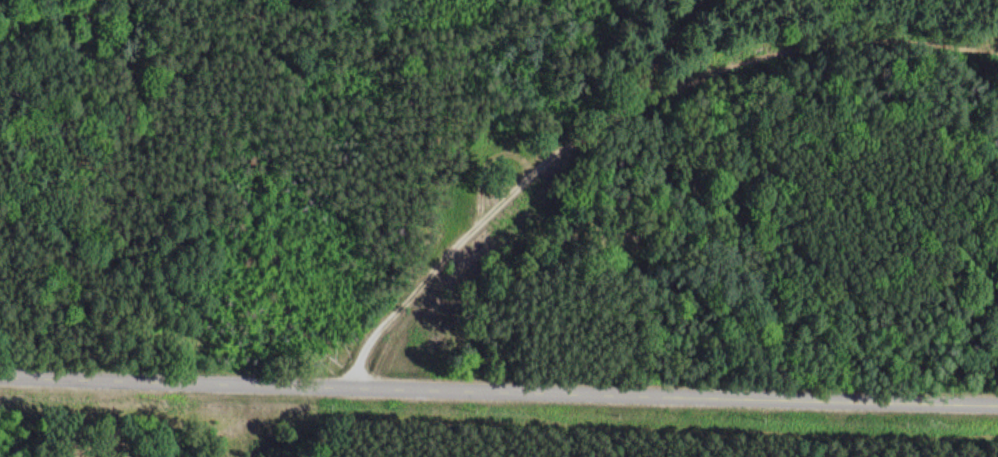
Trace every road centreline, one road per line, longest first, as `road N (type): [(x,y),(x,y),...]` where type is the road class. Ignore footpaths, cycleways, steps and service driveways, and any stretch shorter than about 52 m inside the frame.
road 1 (tertiary): [(0,374),(997,404)]
road 2 (track): [(358,387),(367,342),(453,246),(568,141),(633,105)]
road 3 (track): [(633,105),(724,65),(884,38),(997,56)]
road 4 (track): [(143,456),(312,385)]
road 5 (track): [(633,105),(719,0)]

